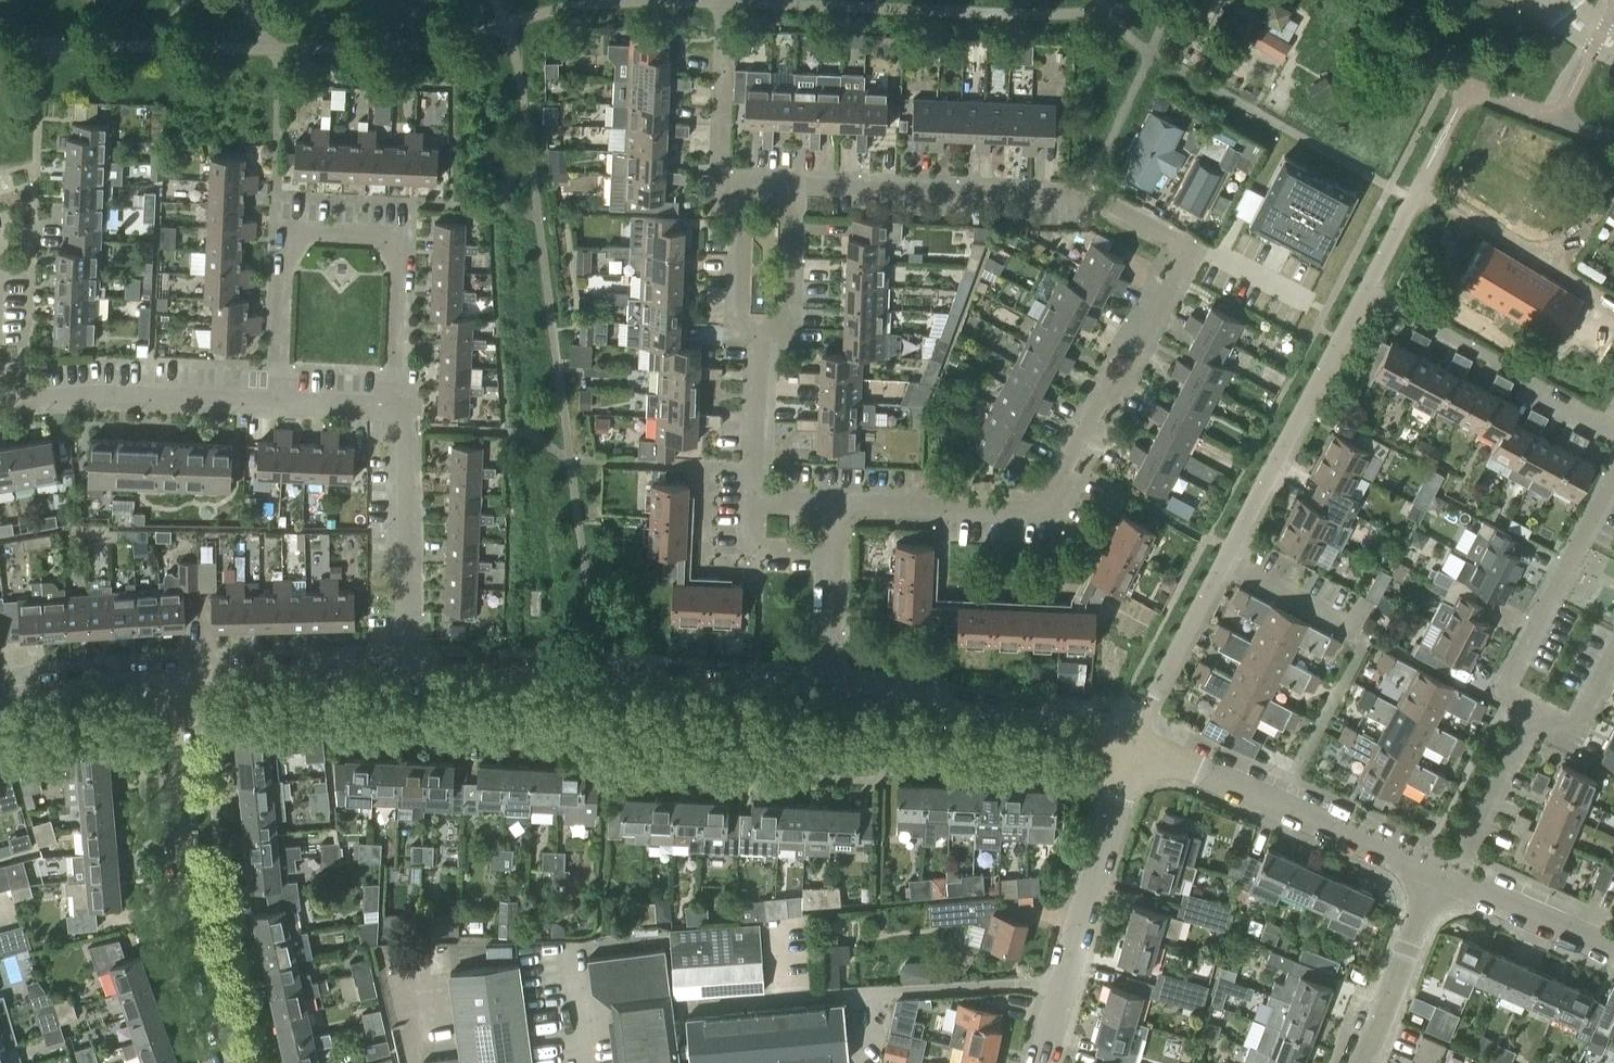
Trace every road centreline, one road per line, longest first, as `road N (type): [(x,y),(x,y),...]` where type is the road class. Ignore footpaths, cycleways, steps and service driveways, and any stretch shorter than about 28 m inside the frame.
road 1 (residential): [(841,500),(1048,504),(1107,389),(1140,357),(1193,262)]
road 2 (residential): [(1225,564),(1443,145)]
road 3 (residential): [(275,400),(280,237),(409,242),(405,403)]
road 4 (residential): [(410,683),(837,712)]
road 5 (residential): [(795,186),(1083,196),(1197,256),(1193,262)]
road 6 (residential): [(226,1062),(189,879),(176,685)]
road 7 (residential): [(1130,743),(1438,876)]
road 8 (residential): [(1044,1062),(1130,743)]
road 9 (residential): [(837,712),(1130,743)]
road 10 (residential): [(1613,472),(1503,697),(1535,712)]
road 11 (residential): [(405,403),(410,683)]
road 12 (residential): [(0,398),(275,400)]
road 13 (residential): [(176,685),(410,683)]
road 14 (residential): [(1130,743),(1225,564)]
road 15 (residential): [(1360,1062),(1438,876)]
road 16 (residential): [(1447,880),(1535,712)]
road 17 (residential): [(1447,880),(1613,952)]
road 18 (residential): [(736,185),(728,331),(759,333)]
road 19 (residential): [(0,697),(176,685)]
road 20 (residential): [(759,333),(785,333),(795,186)]
road 21 (residential): [(721,36),(716,182),(736,185)]
road 22 (residential): [(759,333),(753,496)]
road 23 (residential): [(837,712),(841,550)]
road 24 (residential): [(1355,631),(1225,564)]
road 25 (residential): [(753,496),(752,547),(841,550)]
road 26 (residential): [(1535,712),(1573,731),(1613,647)]
road 27 (residential): [(275,400),(405,403)]

